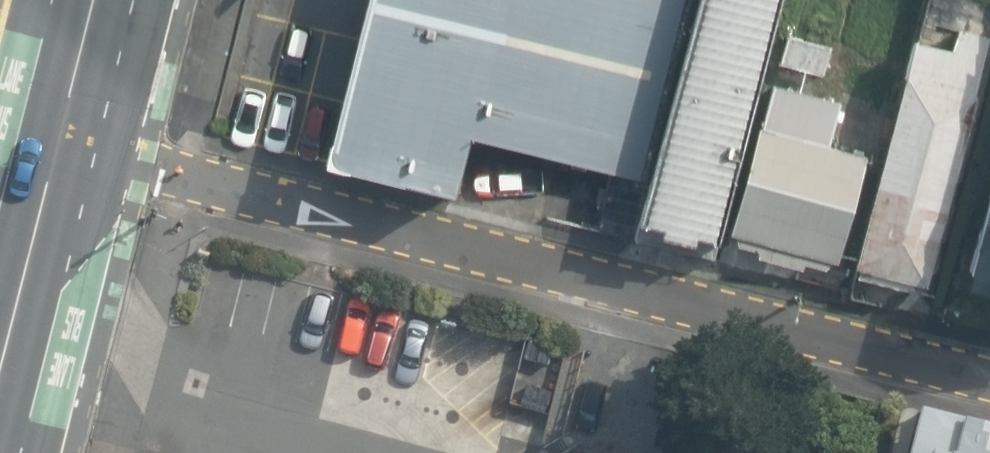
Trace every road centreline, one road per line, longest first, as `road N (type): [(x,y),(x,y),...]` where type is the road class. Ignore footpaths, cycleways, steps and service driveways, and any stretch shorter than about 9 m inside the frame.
road 1 (residential): [(63,144),(989,377)]
road 2 (secondary): [(63,144),(0,393)]
road 3 (secondary): [(100,0),(63,144)]

